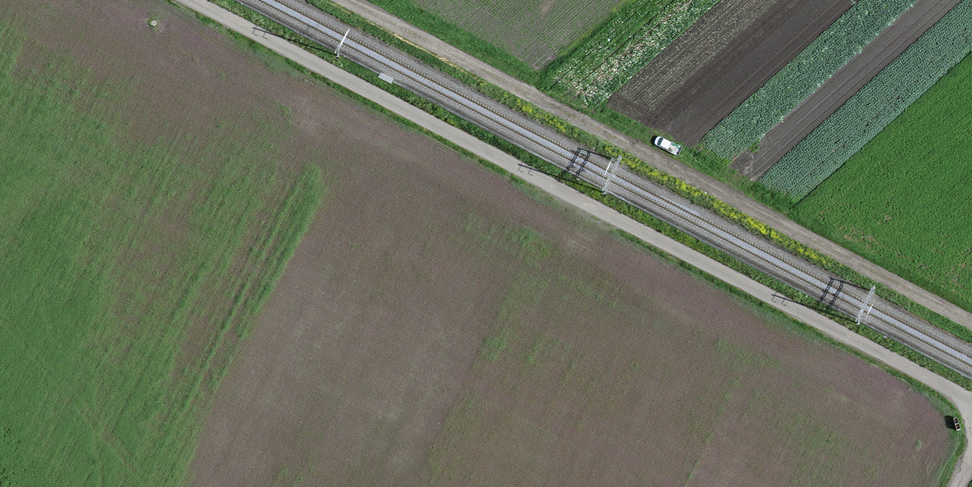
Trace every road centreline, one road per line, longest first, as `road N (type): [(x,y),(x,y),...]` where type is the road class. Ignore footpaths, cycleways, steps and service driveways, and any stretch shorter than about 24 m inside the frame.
road 1 (track): [(971,419),(168,0)]
road 2 (track): [(971,331),(324,0)]

